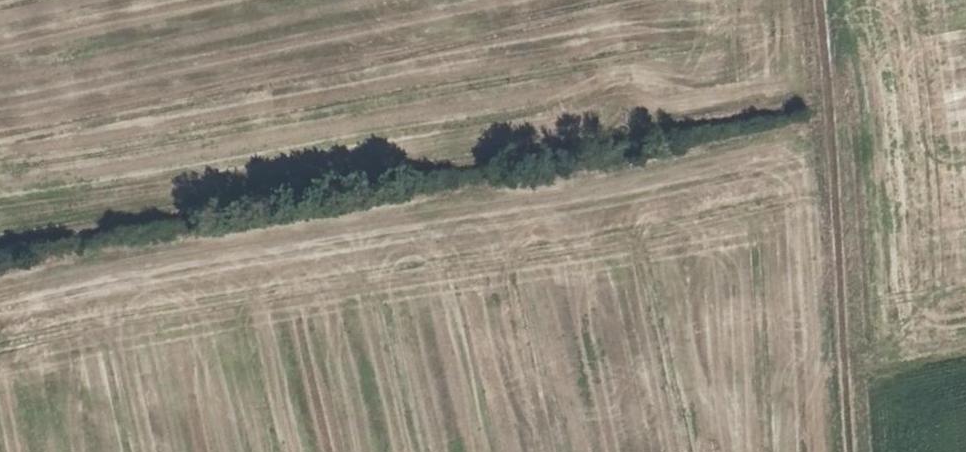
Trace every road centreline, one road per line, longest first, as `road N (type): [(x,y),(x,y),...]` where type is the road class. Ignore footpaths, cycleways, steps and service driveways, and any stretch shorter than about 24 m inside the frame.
road 1 (track): [(830,0),(854,451)]

